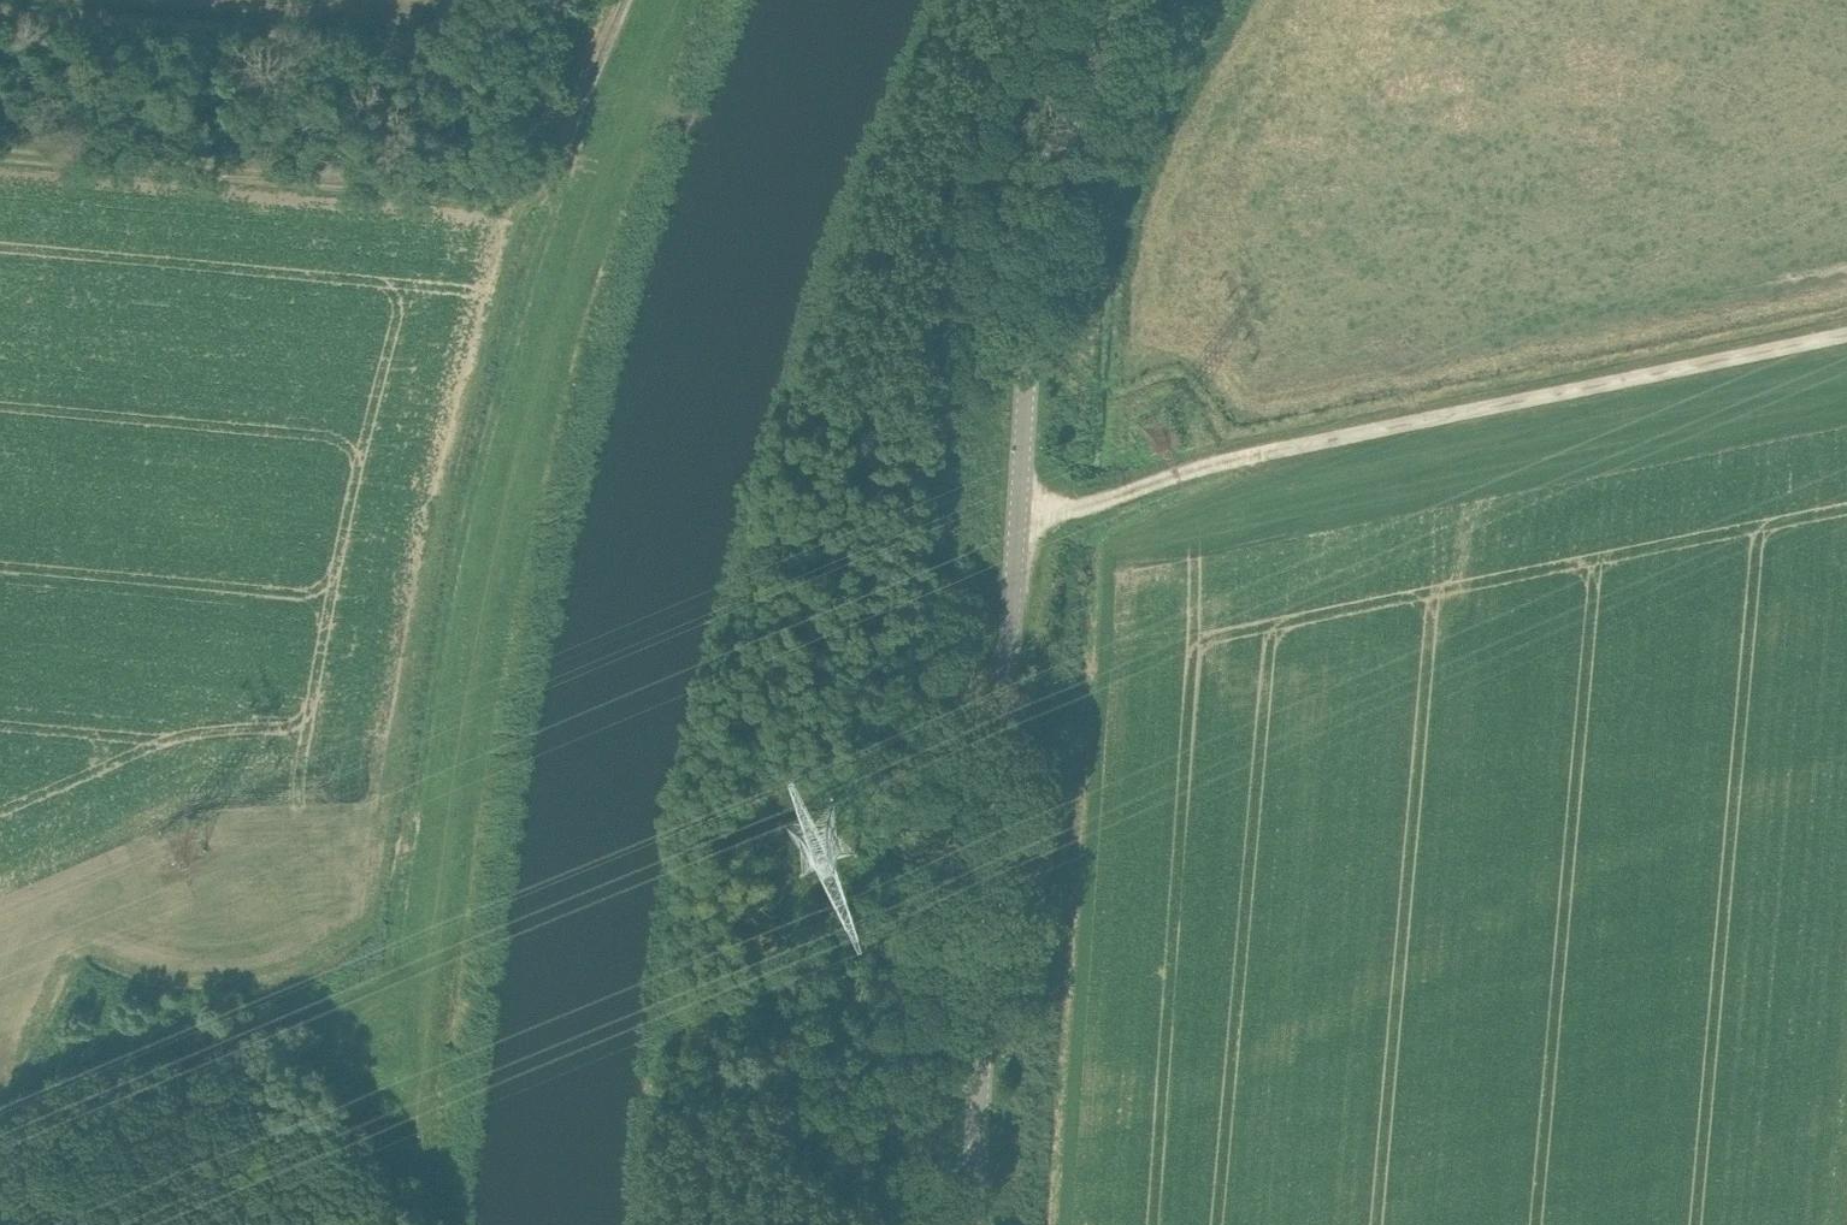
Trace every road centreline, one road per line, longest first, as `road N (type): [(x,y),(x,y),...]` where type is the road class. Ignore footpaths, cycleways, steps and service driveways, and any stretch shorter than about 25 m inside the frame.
road 1 (unclassified): [(971,1224),(1041,241),(1087,120),(1152,0)]
road 2 (track): [(1022,524),(1219,458),(1846,332)]
road 3 (unclassified): [(0,151),(523,186),(546,177),(559,159),(623,0)]
road 4 (track): [(434,0),(415,36),(394,42),(0,12)]

